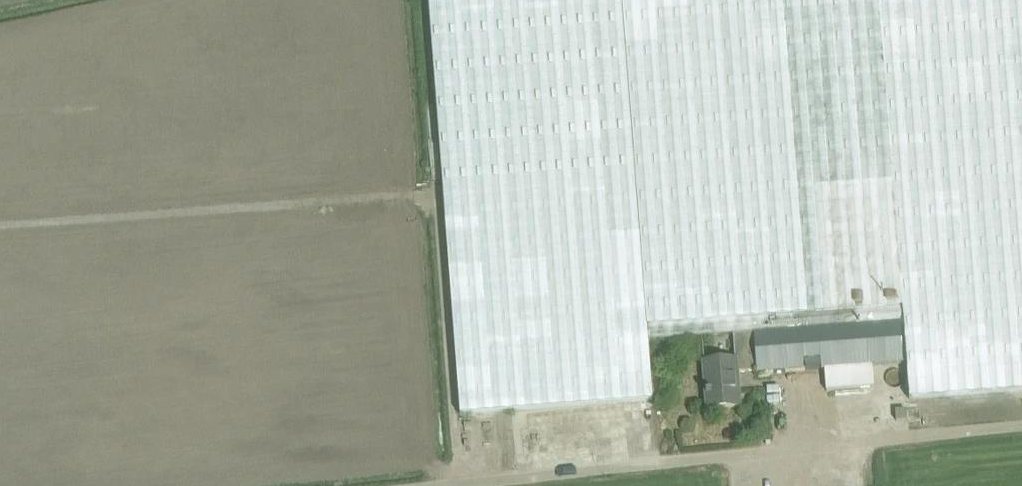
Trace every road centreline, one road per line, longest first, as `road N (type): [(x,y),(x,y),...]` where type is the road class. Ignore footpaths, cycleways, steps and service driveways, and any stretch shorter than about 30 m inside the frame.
road 1 (unclassified): [(434,485),(1021,423)]

